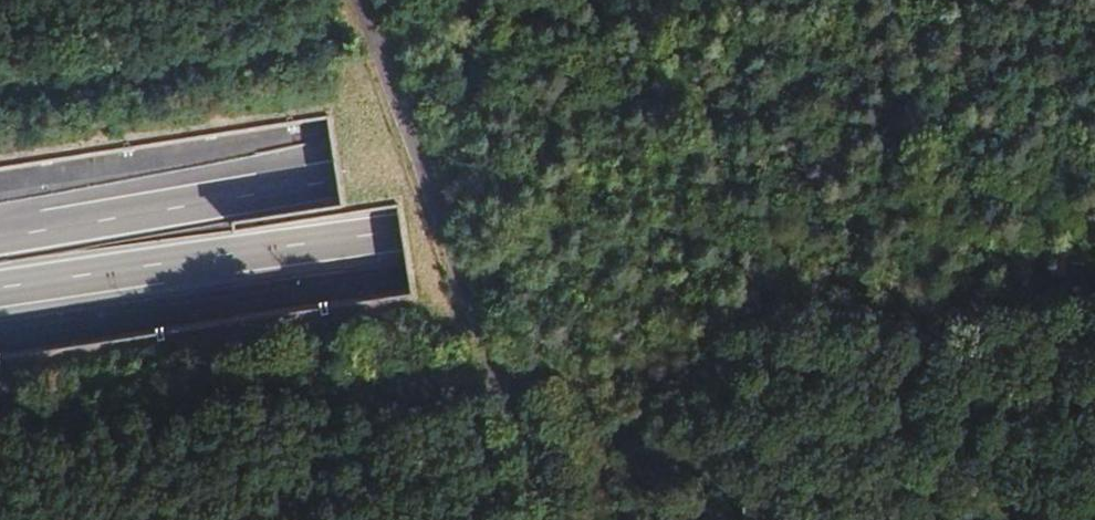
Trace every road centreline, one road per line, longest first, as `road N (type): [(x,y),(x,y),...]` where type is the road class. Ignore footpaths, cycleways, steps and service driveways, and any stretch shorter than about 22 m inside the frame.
road 1 (motorway): [(1094,52),(0,238)]
road 2 (motorway): [(0,293),(1094,115)]

